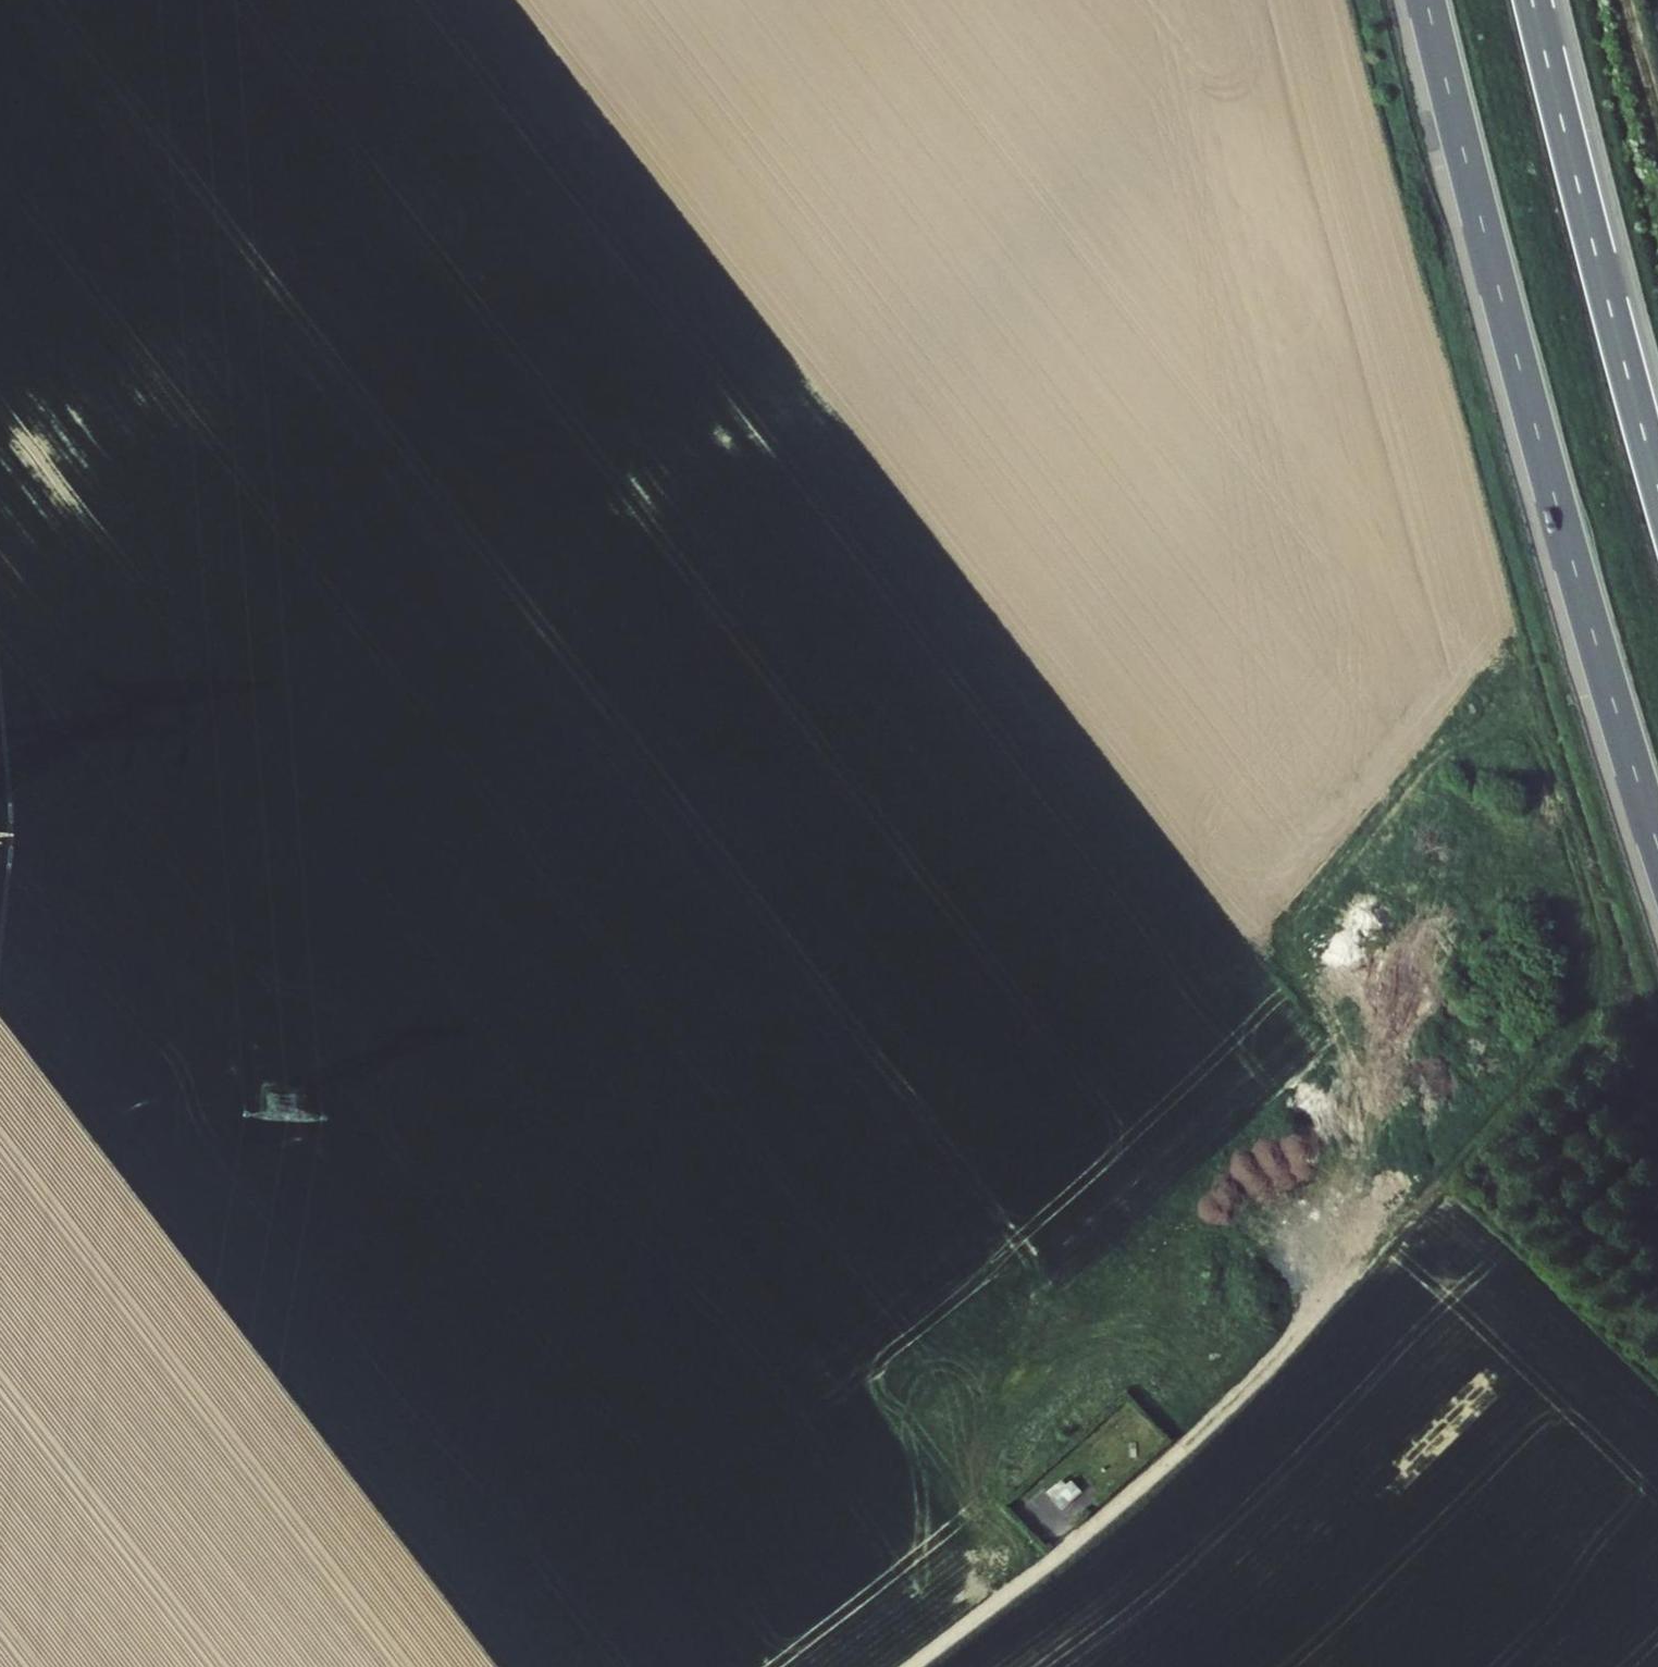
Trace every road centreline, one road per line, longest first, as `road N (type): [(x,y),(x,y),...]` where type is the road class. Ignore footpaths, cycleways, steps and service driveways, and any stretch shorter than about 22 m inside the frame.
road 1 (motorway): [(1426,0),(1552,487),(1657,847)]
road 2 (motorway): [(1657,483),(1533,0)]

